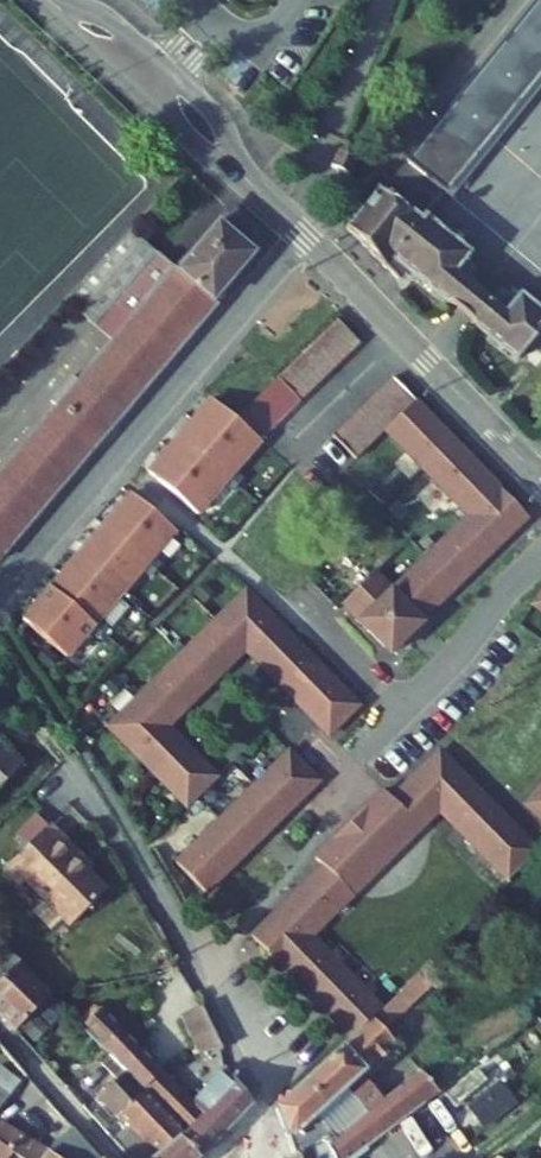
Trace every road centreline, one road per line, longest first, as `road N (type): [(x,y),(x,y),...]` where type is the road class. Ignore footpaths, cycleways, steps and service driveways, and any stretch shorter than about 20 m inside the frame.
road 1 (residential): [(50,0),(309,237),(540,478)]
road 2 (residential): [(540,557),(400,717)]
road 3 (residential): [(400,717),(320,623)]

